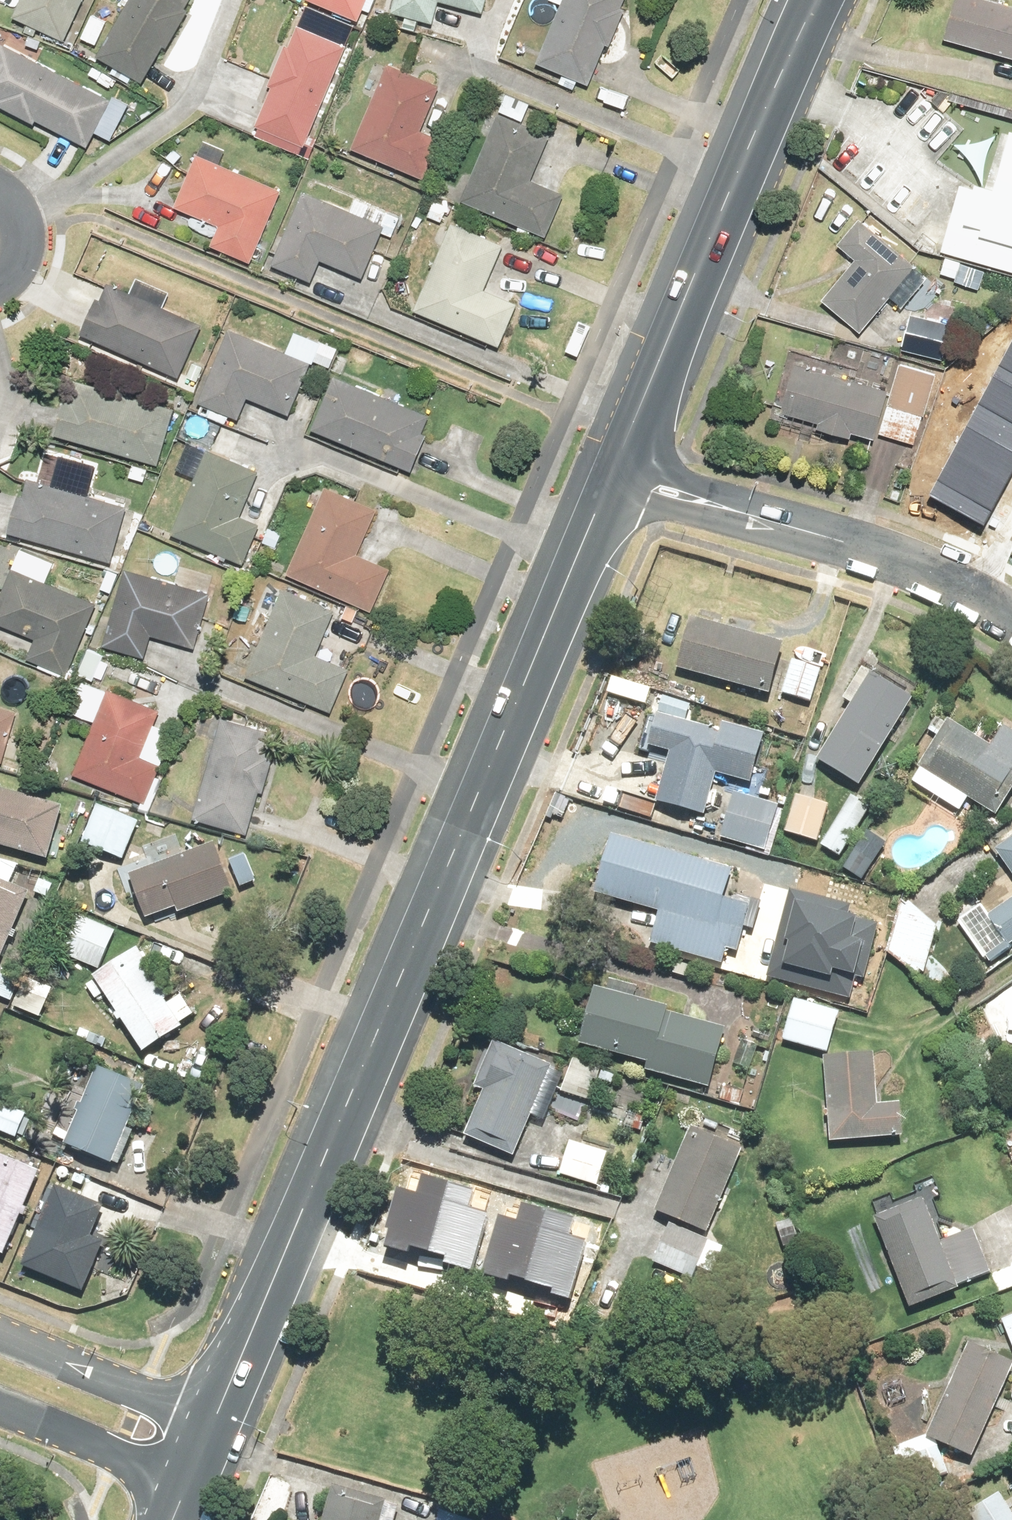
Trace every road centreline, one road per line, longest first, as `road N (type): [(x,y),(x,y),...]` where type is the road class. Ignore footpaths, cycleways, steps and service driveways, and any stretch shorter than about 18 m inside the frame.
road 1 (tertiary): [(616,461),(216,1414)]
road 2 (tertiary): [(805,0),(616,461)]
road 3 (residential): [(1011,617),(923,563),(616,461)]
road 4 (residential): [(0,1337),(216,1414)]
road 5 (residential): [(186,1486),(0,1408)]

